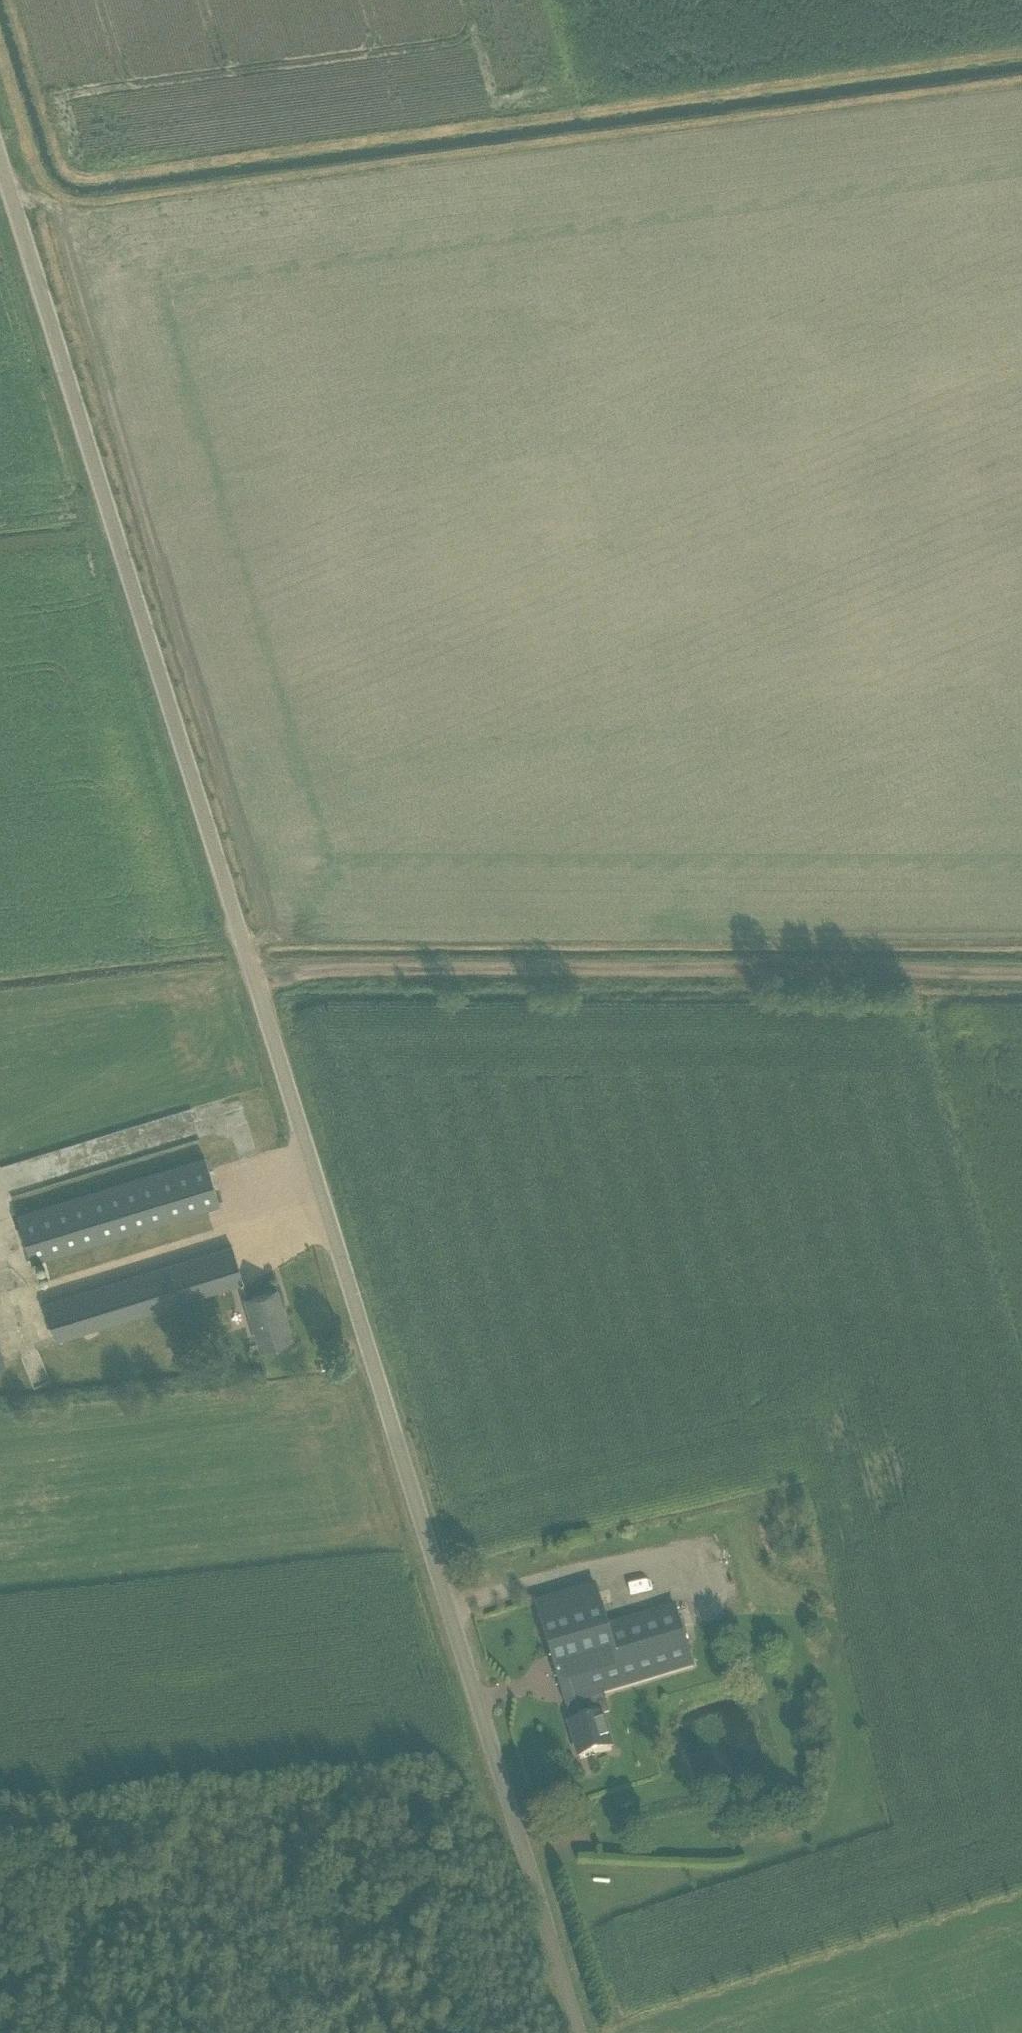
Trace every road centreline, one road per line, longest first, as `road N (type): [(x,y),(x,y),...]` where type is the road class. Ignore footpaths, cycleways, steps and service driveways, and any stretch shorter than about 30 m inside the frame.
road 1 (unclassified): [(579,2032),(0,154)]
road 2 (track): [(1021,983),(262,988)]

